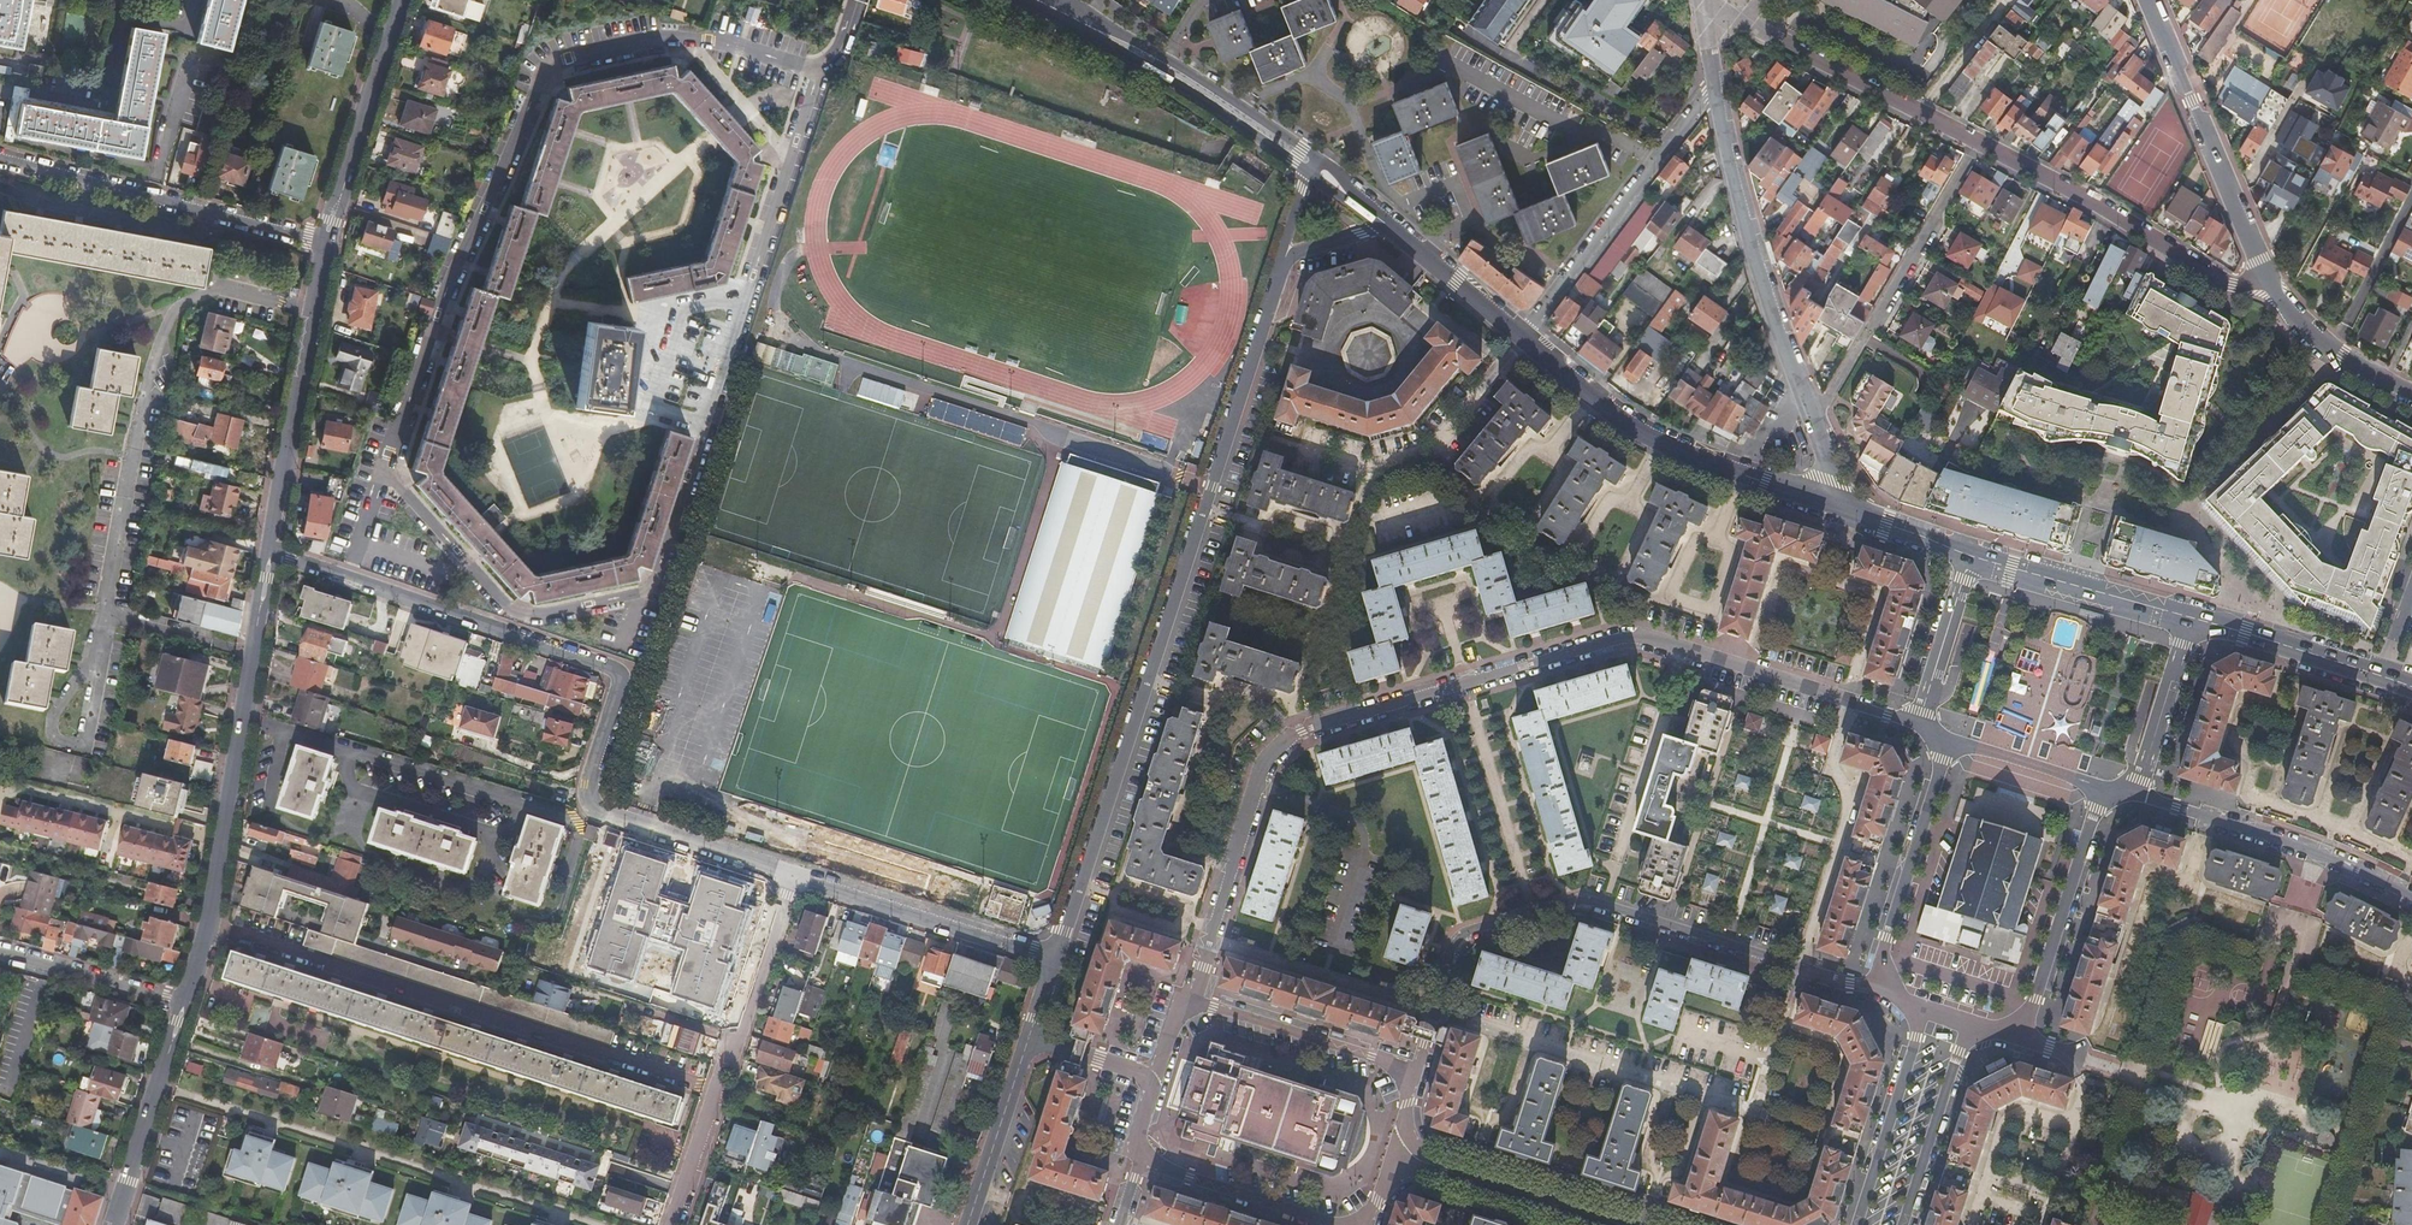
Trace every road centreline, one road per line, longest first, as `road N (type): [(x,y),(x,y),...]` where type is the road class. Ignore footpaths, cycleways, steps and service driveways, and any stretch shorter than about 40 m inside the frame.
road 1 (residential): [(1917,724),(1630,640),(1300,728),(1263,773),(1187,1006)]
road 2 (residential): [(1054,963),(1284,257)]
road 3 (residential): [(270,553),(616,666),(622,687),(588,787),(591,805),(794,872)]
road 4 (residential): [(1406,1074),(1429,1045),(1457,943),(1470,929),(1582,902),(1906,1001)]
road 5 (tertiary): [(184,1005),(216,900),(270,553)]
road 6 (residential): [(794,872),(675,1224)]
road 7 (secondary): [(1524,334),(1630,424),(1825,502)]
road 8 (residential): [(0,160),(324,247)]
road 9 (residential): [(2269,283),(2230,284),(1979,143)]
road 10 (residential): [(1717,96),(1757,263),(1811,408)]
road 11 (residential): [(2411,900),(2307,848),(2115,791)]
road 12 (residential): [(1811,408),(1824,402),(1979,143)]
road 13 (tertiary): [(270,553),(324,247)]
road 14 (residential): [(1717,96),(1652,161),(1524,334)]
road 15 (residential): [(2269,283),(2150,0)]
road 16 (residential): [(1950,739),(1882,955),(1906,1001)]
road 17 (residential): [(1996,1030),(2034,1004),(2096,807),(2115,791)]
road 18 (residential): [(794,872),(1054,963)]
road 19 (tertiary): [(324,247),(401,0)]
road 20 (residential): [(1906,1001),(1916,1037),(1856,1224)]
road 21 (residential): [(1406,1074),(1333,1041),(1187,1006)]
road 22 (tertiary): [(113,1224),(184,1005)]
road 23 (secondary): [(1969,557),(2189,621)]
road 24 (residential): [(1903,1224),(1959,1051),(1996,1030)]
road 25 (residential): [(1395,1158),(1608,1224)]
road 26 (residential): [(1979,143),(1787,48)]
road 27 (residential): [(1143,1158),(1340,1224)]
road 28 (secondary): [(2189,621),(2382,677)]
road 29 (residential): [(966,1224),(1026,1039)]
road 30 (residential): [(2115,791),(2139,779),(2189,621)]
road 31 (residential): [(184,1005),(0,955)]
road 32 (secondary): [(1161,62),(1306,160)]
road 33 (residential): [(1969,557),(1917,724)]
road 34 (residential): [(2115,791),(1950,739)]
road 35 (residential): [(2411,202),(2333,349)]
road 36 (residential): [(1404,205),(1456,182),(1474,225),(1439,242),(1427,257)]
road 37 (secondary): [(1825,502),(1969,557)]
road 38 (residential): [(1026,1039),(1140,1069),(1150,1080)]
road 39 (residential): [(1996,1030),(2121,1069)]
road 40 (secondary): [(1047,5),(1161,62)]
road 41 (secondary): [(1427,257),(1524,334)]

